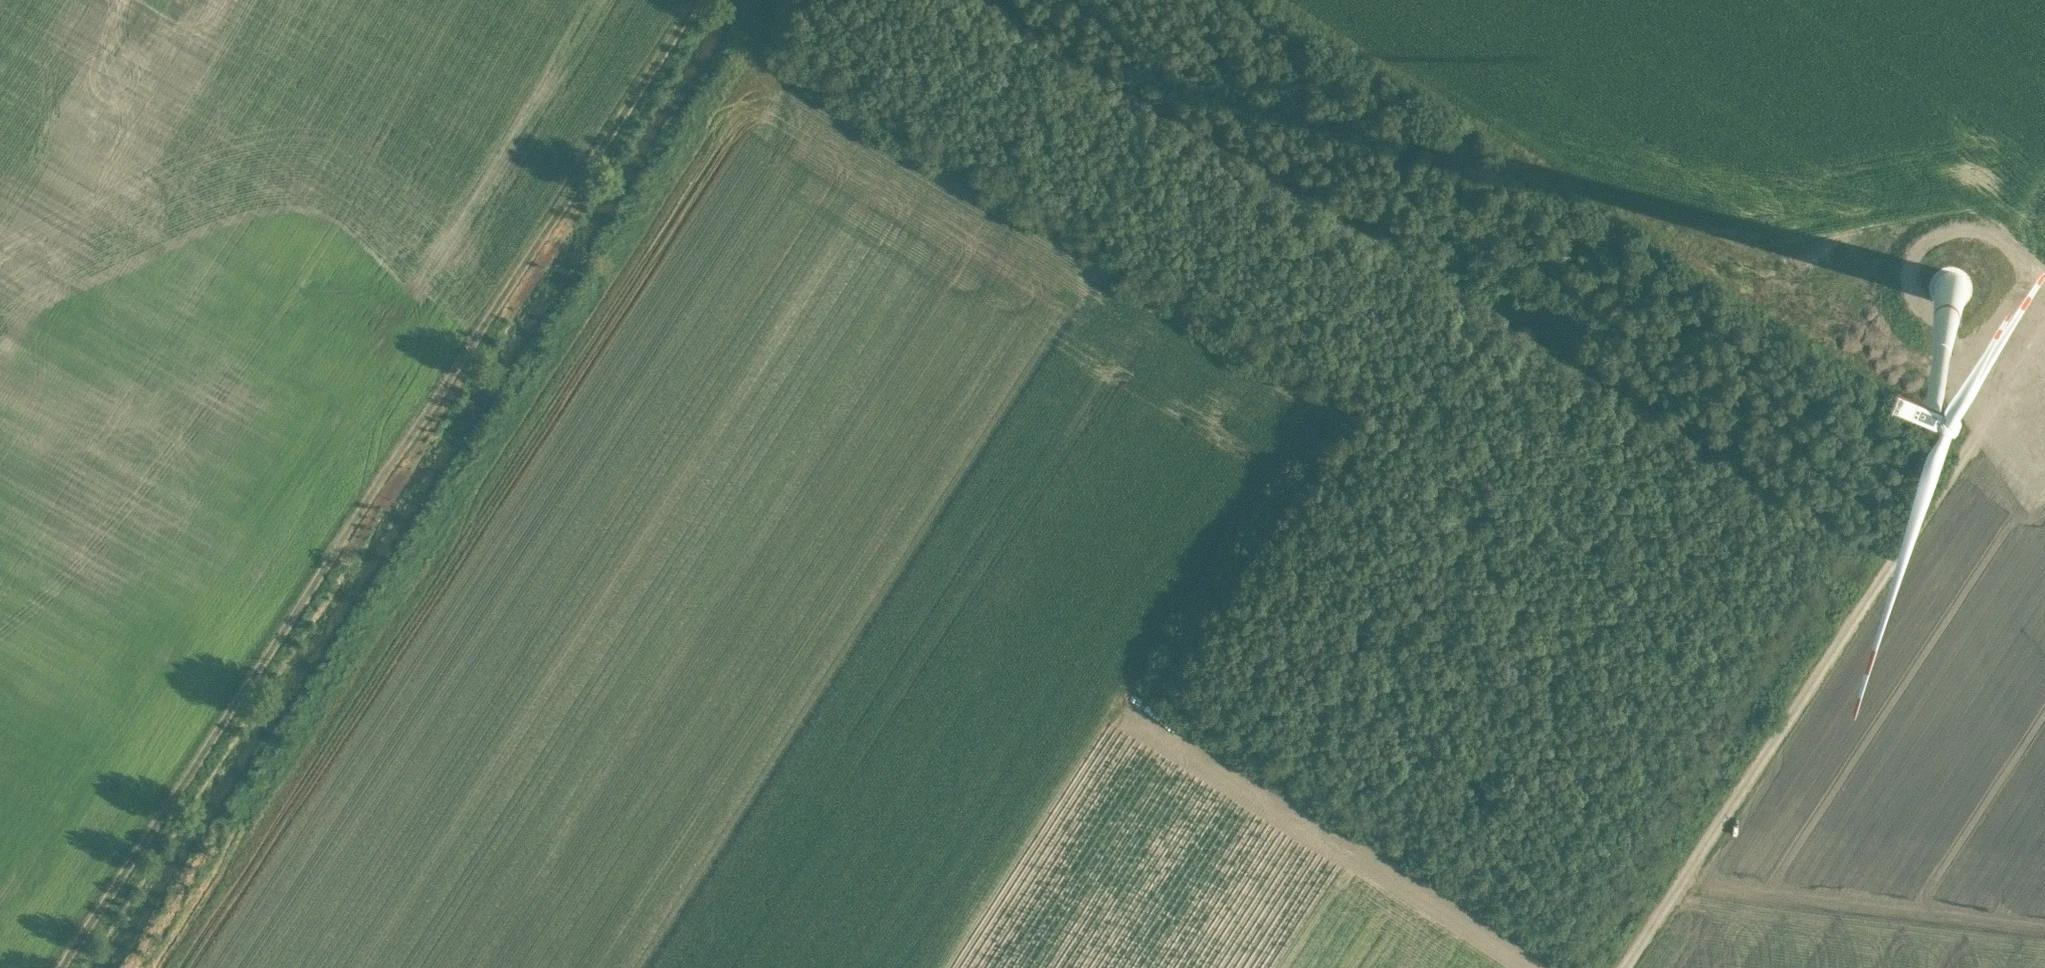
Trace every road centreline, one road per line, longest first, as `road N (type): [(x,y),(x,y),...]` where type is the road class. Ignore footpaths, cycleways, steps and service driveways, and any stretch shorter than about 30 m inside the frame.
road 1 (track): [(699,0),(63,967)]
road 2 (track): [(2044,324),(1623,967)]

